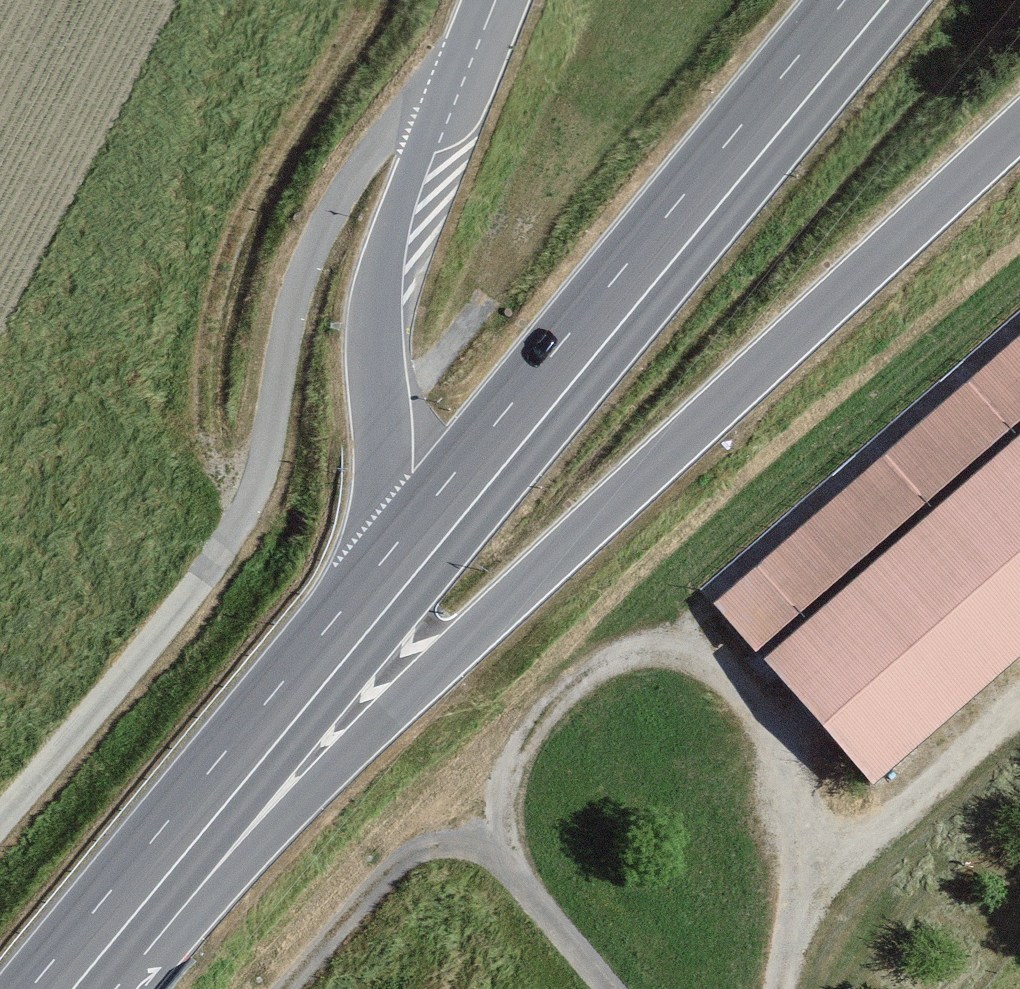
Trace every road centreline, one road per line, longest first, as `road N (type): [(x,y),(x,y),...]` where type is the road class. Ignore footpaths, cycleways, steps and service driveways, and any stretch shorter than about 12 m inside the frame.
road 1 (primary): [(104,925),(467,639),(1019,128)]
road 2 (track): [(451,112),(415,115),(366,158),(306,267),(251,502),(149,645),(0,821)]
road 3 (primary): [(866,0),(391,576)]
road 4 (primary): [(451,112),(389,255),(377,317),(391,576)]
road 5 (primary): [(391,576),(104,925)]
road 6 (track): [(281,988),(400,863),(460,845),(497,860),(611,988)]
road 7 (tertiary): [(495,0),(451,112)]

